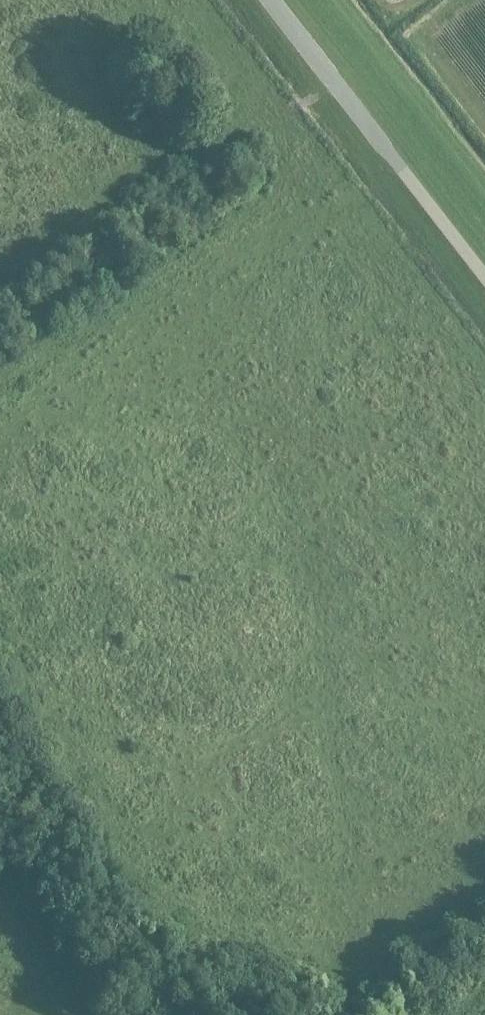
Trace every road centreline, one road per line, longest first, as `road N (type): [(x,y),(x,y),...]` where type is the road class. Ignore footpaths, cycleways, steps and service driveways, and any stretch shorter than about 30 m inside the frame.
road 1 (unclassified): [(484,274),(265,0)]

